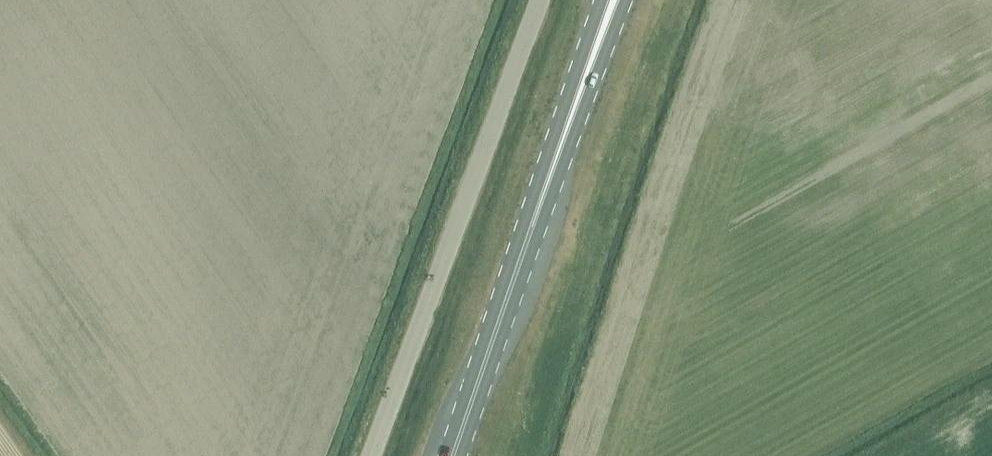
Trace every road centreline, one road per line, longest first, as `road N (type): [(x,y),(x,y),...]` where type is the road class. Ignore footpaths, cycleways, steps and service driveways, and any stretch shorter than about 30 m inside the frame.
road 1 (unclassified): [(546,0),(373,455)]
road 2 (primary): [(530,229),(627,0)]
road 3 (primary): [(602,0),(530,229)]
road 4 (primary): [(453,455),(530,229)]

